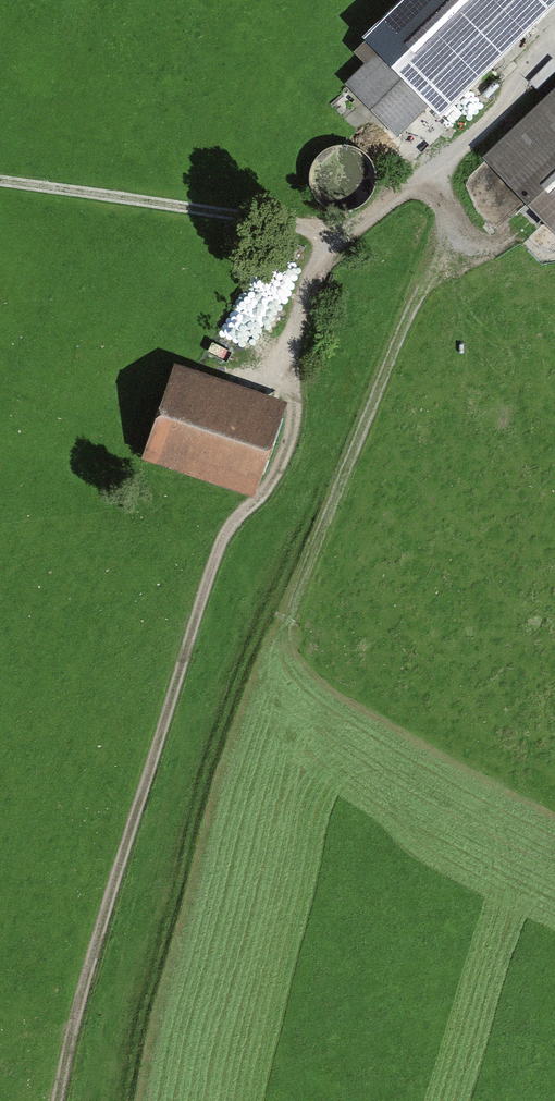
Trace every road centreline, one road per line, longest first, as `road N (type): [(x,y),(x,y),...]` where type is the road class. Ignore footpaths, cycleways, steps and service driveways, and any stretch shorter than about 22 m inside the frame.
road 1 (track): [(56,1100),(68,1033),(227,523),(265,492),(295,437),(295,349),(316,274),(337,242),(428,179),(451,218),(445,255),(382,371),(297,603),(295,652),(325,693)]
road 2 (track): [(0,181),(312,228),(337,242)]

